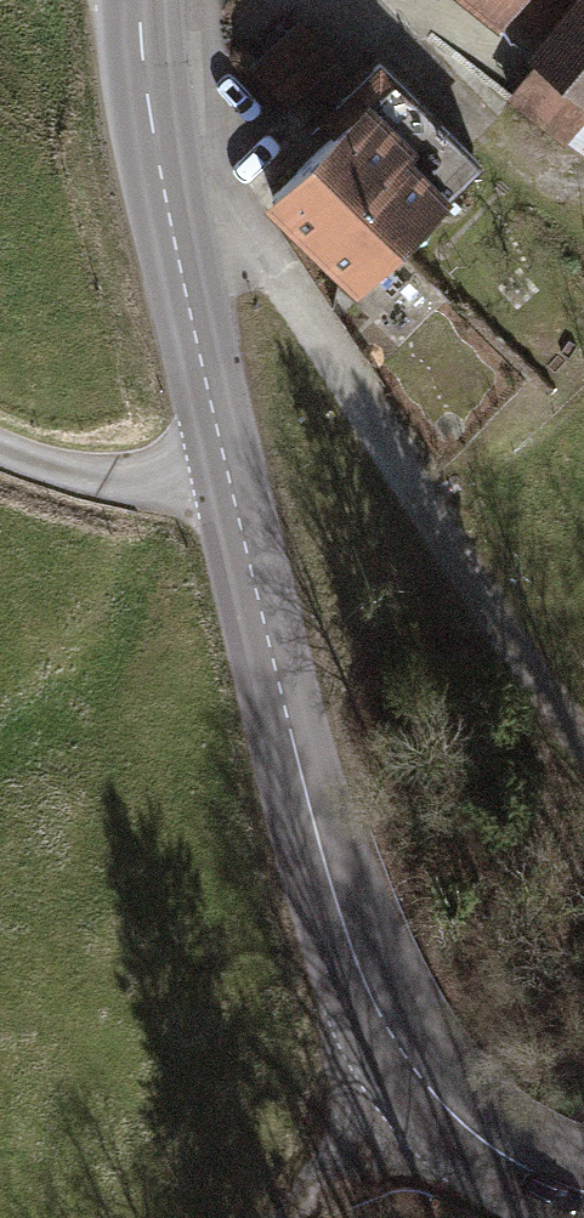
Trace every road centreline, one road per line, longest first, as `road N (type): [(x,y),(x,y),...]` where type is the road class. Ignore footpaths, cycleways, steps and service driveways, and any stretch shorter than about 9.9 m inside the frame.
road 1 (secondary): [(137,0),(171,228),(226,476),(378,1033),(426,1108),(505,1164),(583,1190)]
road 2 (track): [(171,228),(262,264),(583,745)]
road 3 (track): [(349,0),(564,166),(583,162)]
road 4 (track): [(0,451),(97,481),(226,476)]
road 5 (track): [(426,1108),(348,1217)]

